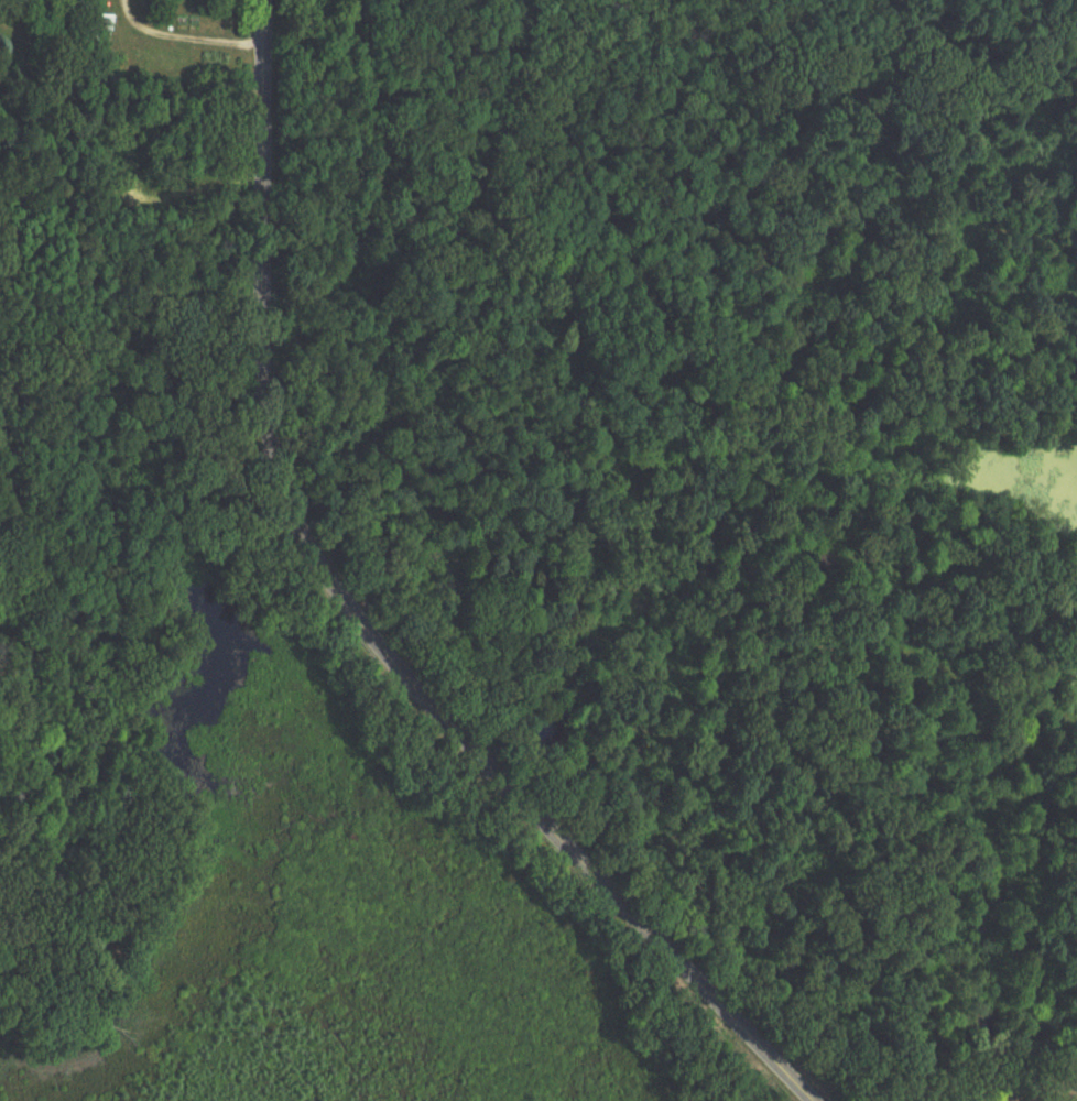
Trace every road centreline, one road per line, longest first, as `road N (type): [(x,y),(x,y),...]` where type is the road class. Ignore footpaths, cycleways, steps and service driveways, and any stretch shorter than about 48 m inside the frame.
road 1 (tertiary): [(808,1100),(380,647),(281,500),(263,350),(263,0)]

